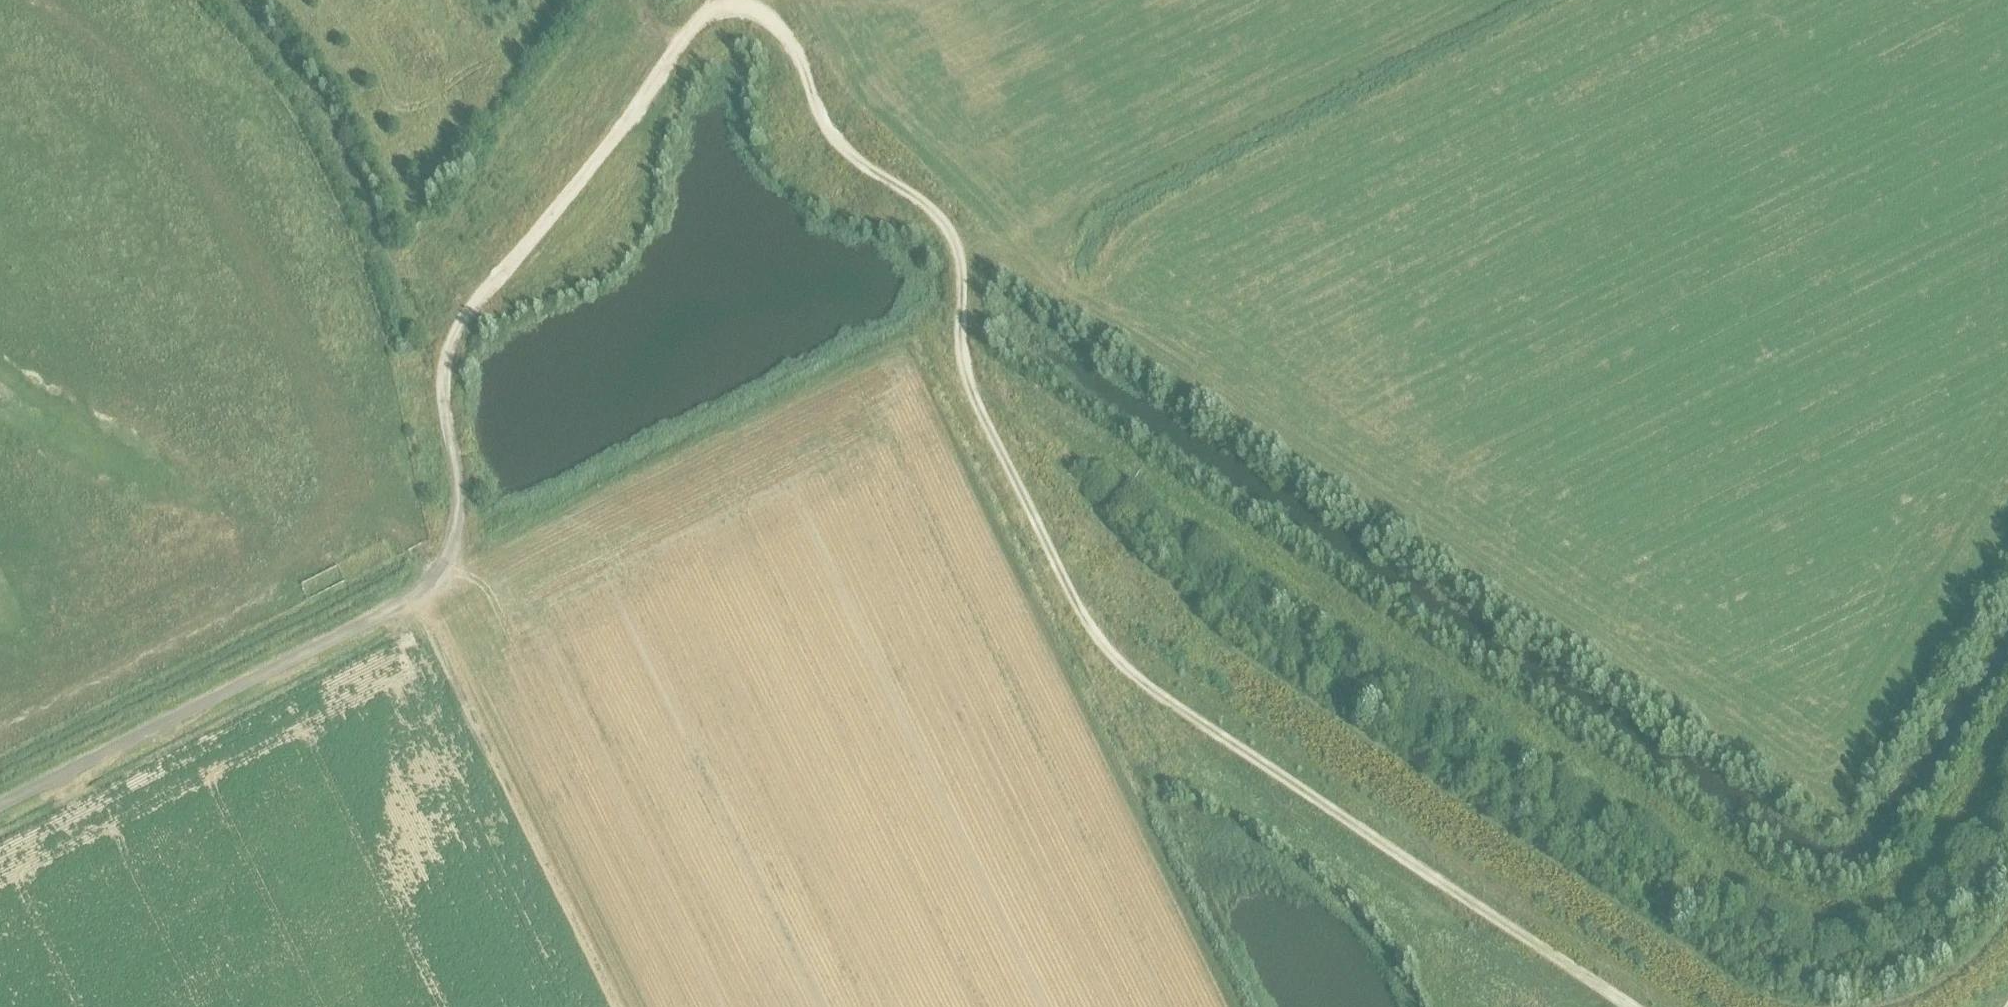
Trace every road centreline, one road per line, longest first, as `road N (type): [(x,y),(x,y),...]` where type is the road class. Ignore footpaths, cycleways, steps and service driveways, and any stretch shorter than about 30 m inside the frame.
road 1 (track): [(1632,1006),(1138,682),(1104,651),(1071,608),(963,374),(958,254),(942,218),(911,188),(846,152),(826,126),(801,51),(737,0)]
road 2 (track): [(718,0),(454,331),(439,364),(457,475),(454,552),(422,594)]
road 3 (unclassified): [(0,803),(422,594)]

